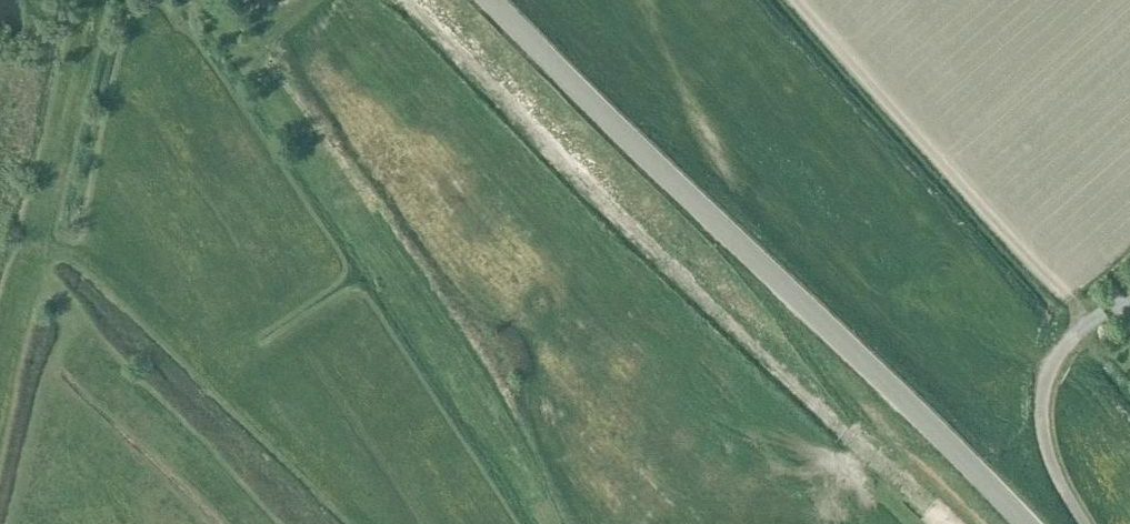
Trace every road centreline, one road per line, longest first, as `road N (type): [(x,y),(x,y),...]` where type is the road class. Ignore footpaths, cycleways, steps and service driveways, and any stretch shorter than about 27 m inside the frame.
road 1 (tertiary): [(1028,523),(494,0)]

